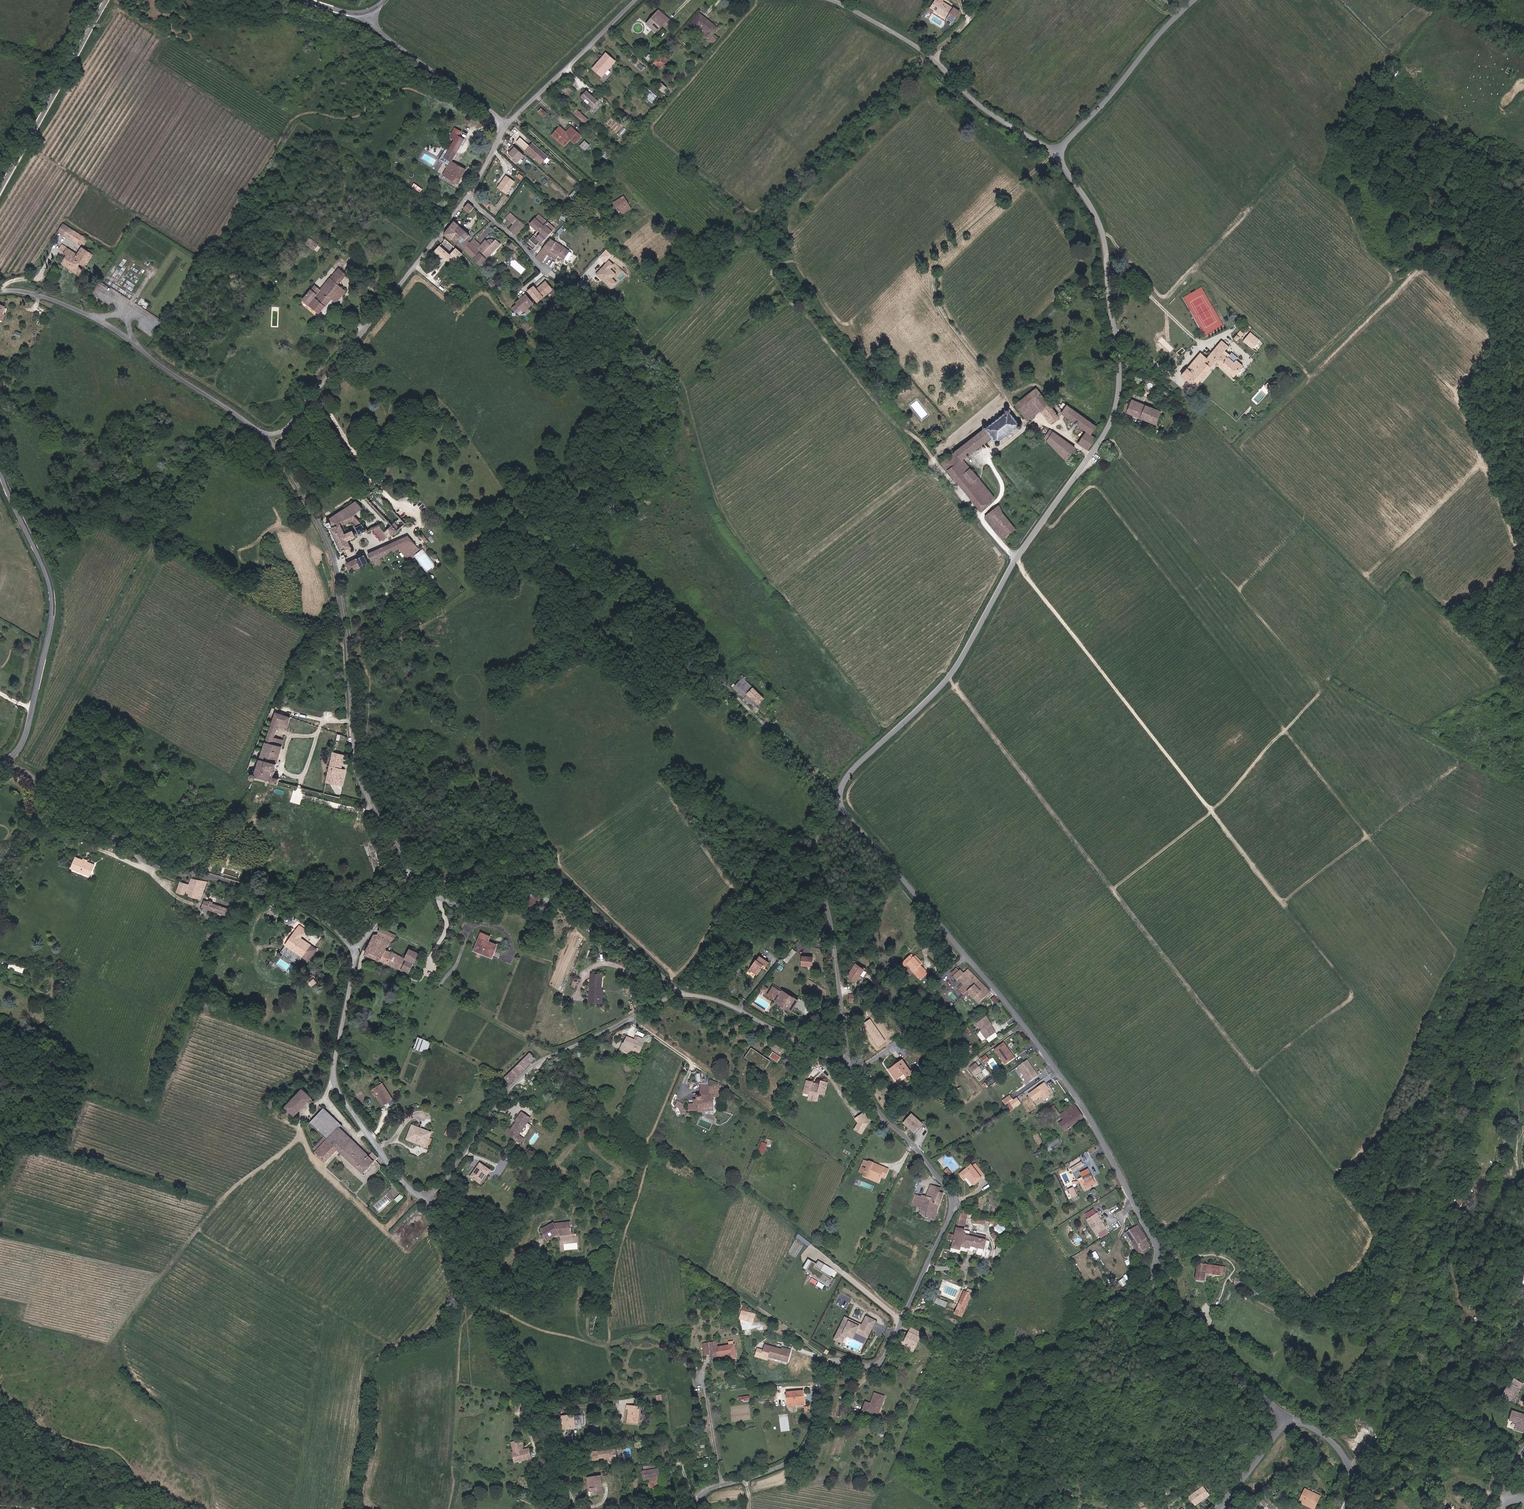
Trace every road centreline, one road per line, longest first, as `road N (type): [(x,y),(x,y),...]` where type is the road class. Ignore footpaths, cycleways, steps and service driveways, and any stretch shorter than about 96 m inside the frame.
road 1 (track): [(1043,521),(1050,527),(1086,489),(1100,490),(1454,948),(1377,1131),(1336,1171),(1340,1191),(1371,1236),(1355,1266),(1310,1297)]
road 2 (unclassified): [(841,795),(848,820),(1006,1002),(1091,1119),(1158,1249),(1154,1295),(1232,1374),(1287,1416)]
road 3 (unclassified): [(1061,152),(1102,235),(1119,363),(1112,419),(1016,558),(950,676),(865,758),(841,795)]
road 4 (track): [(1016,558),(1351,991),(1255,1073)]
road 5 (track): [(950,676),(1336,1171)]
road 6 (unclassified): [(697,1508),(707,1490),(812,1446),(828,1373),(879,1365),(951,1209),(950,1190),(847,1068)]
road 7 (track): [(1113,889),(1208,815),(1320,692),(1384,610),(1368,573),(1482,463)]
road 8 (unclassified): [(281,456),(332,551),(356,763),(407,867)]
road 9 (track): [(982,516),(791,303),(773,267),(800,265),(847,325)]
road 10 (unclassified): [(4,763),(36,782),(49,828),(116,845),(162,868),(270,893),(333,925),(355,951)]
road 11 (track): [(1282,903),(1458,761),(1326,683)]
road 12 (unclassified): [(424,1196),(519,1375),(577,1458),(566,1482),(571,1508)]
road 13 (unclassified): [(407,867),(440,899),(453,900),(533,869),(552,872),(683,994)]
road 14 (unclassified): [(424,1196),(449,1176),(491,1111),(537,1062),(683,994)]
road 15 (track): [(1061,152),(948,249),(932,272),(947,322),(1001,391)]
road 16 (tertiary): [(4,763),(26,736),(53,595),(0,468)]
road 17 (unclassified): [(0,290),(41,294),(92,316),(264,434)]
road 18 (unclassified): [(288,429),(468,195)]
road 19 (unclassified): [(847,1068),(819,847),(820,824),(841,795)]
road 20 (unclassified): [(355,951),(333,1075),(382,1152),(424,1196)]
road 21 (unclassified): [(833,0),(923,50),(976,103),(1061,152)]
road 22 (tertiary): [(0,190),(106,0)]
road 23 (track): [(1102,235),(1163,297),(1248,213)]
road 24 (unclassified): [(1194,0),(1061,152)]
road 25 (unclassified): [(505,128),(637,0)]
road 26 (unclassified): [(362,13),(505,128)]
road 27 (unclassified): [(683,994),(731,1005),(847,1068)]
road 28 (track): [(1443,0),(1388,54),(1334,0)]
road 29 (unclassified): [(1287,1416),(1342,1453),(1348,1508)]

